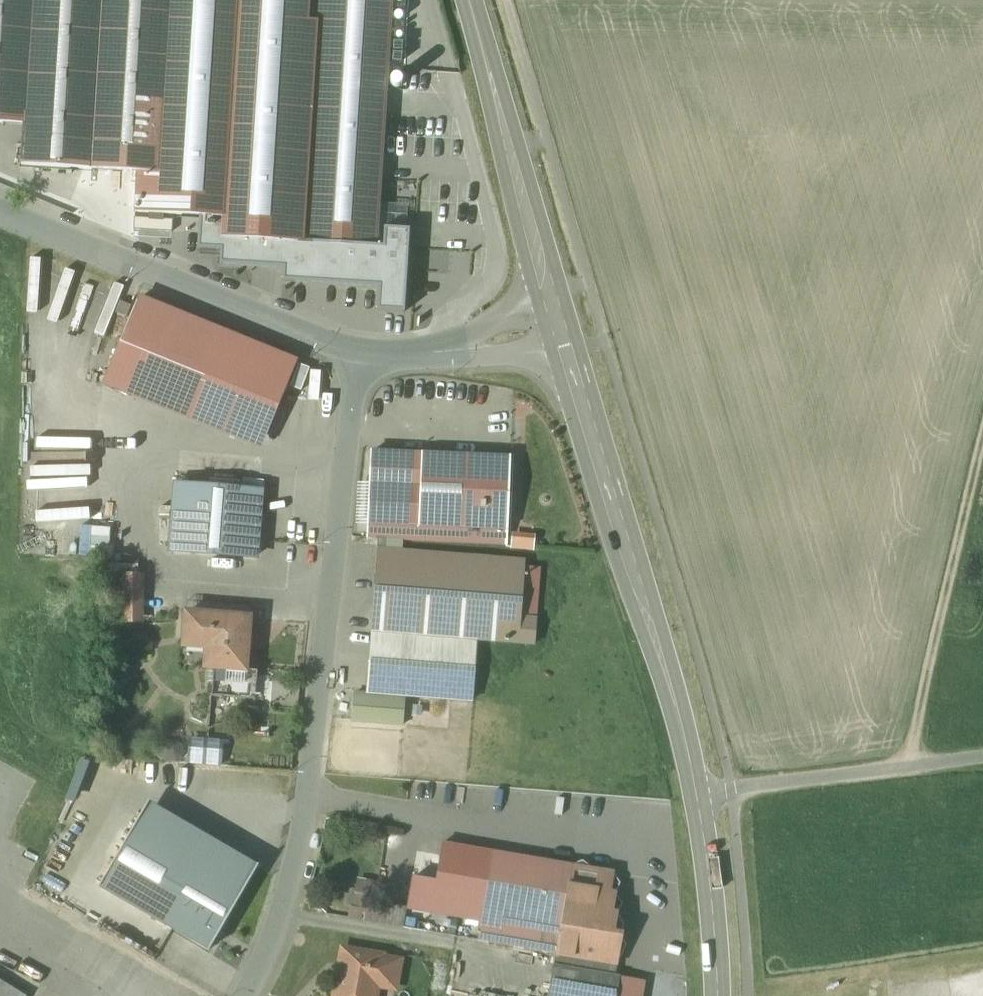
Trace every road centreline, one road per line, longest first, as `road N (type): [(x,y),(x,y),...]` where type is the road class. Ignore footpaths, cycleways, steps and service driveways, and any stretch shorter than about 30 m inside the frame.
road 1 (residential): [(247,995),(297,871),(356,345)]
road 2 (secondary): [(558,326),(680,716),(696,796)]
road 3 (residential): [(0,213),(215,306),(356,345)]
road 4 (track): [(982,431),(906,765)]
road 5 (secondary): [(469,0),(558,326)]
road 6 (unclassified): [(696,796),(982,756)]
road 7 (residential): [(356,345),(408,354),(558,326)]
road 8 (secondary): [(696,796),(718,995)]

